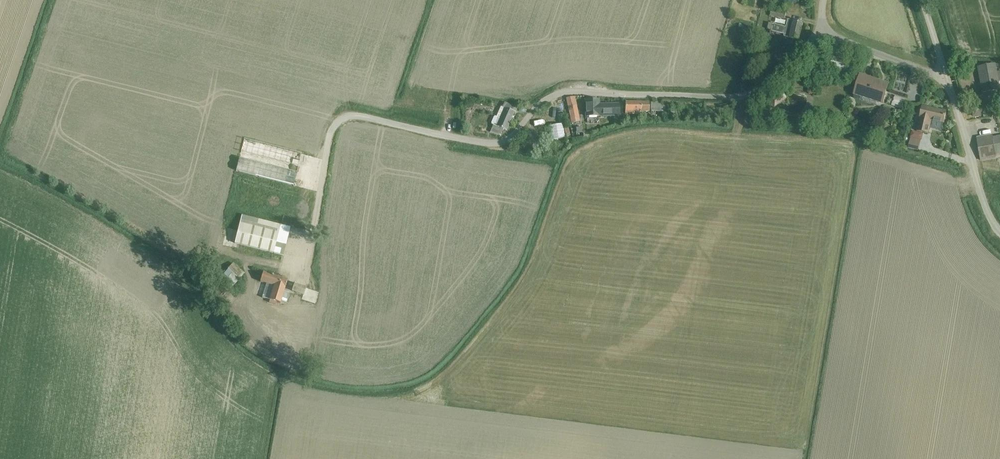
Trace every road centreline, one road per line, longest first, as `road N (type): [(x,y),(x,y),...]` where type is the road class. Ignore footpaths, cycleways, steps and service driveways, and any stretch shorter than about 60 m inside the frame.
road 1 (unclassified): [(328,140),(336,124),(355,116),(497,143),(564,93),(742,97),(821,28)]
road 2 (unclassified): [(999,232),(945,76)]
road 3 (unclassified): [(945,76),(821,28)]

